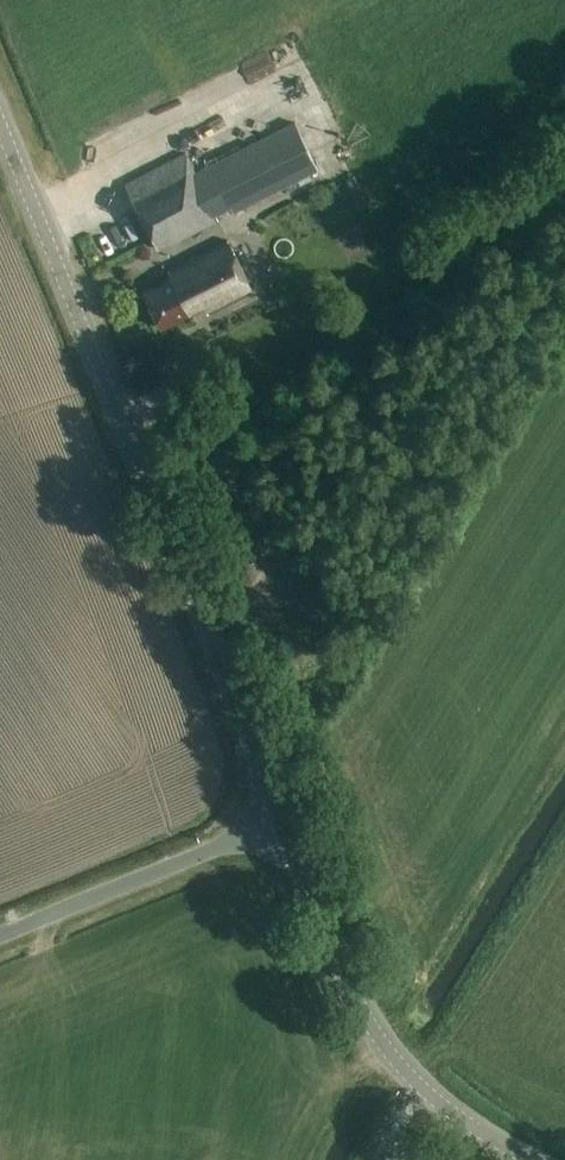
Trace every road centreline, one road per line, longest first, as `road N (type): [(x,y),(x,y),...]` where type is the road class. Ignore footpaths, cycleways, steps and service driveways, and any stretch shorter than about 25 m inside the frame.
road 1 (tertiary): [(281,823),(0,109)]
road 2 (tertiary): [(525,1159),(467,1128),(383,1047),(281,823)]
road 3 (unclassified): [(0,934),(281,823)]

